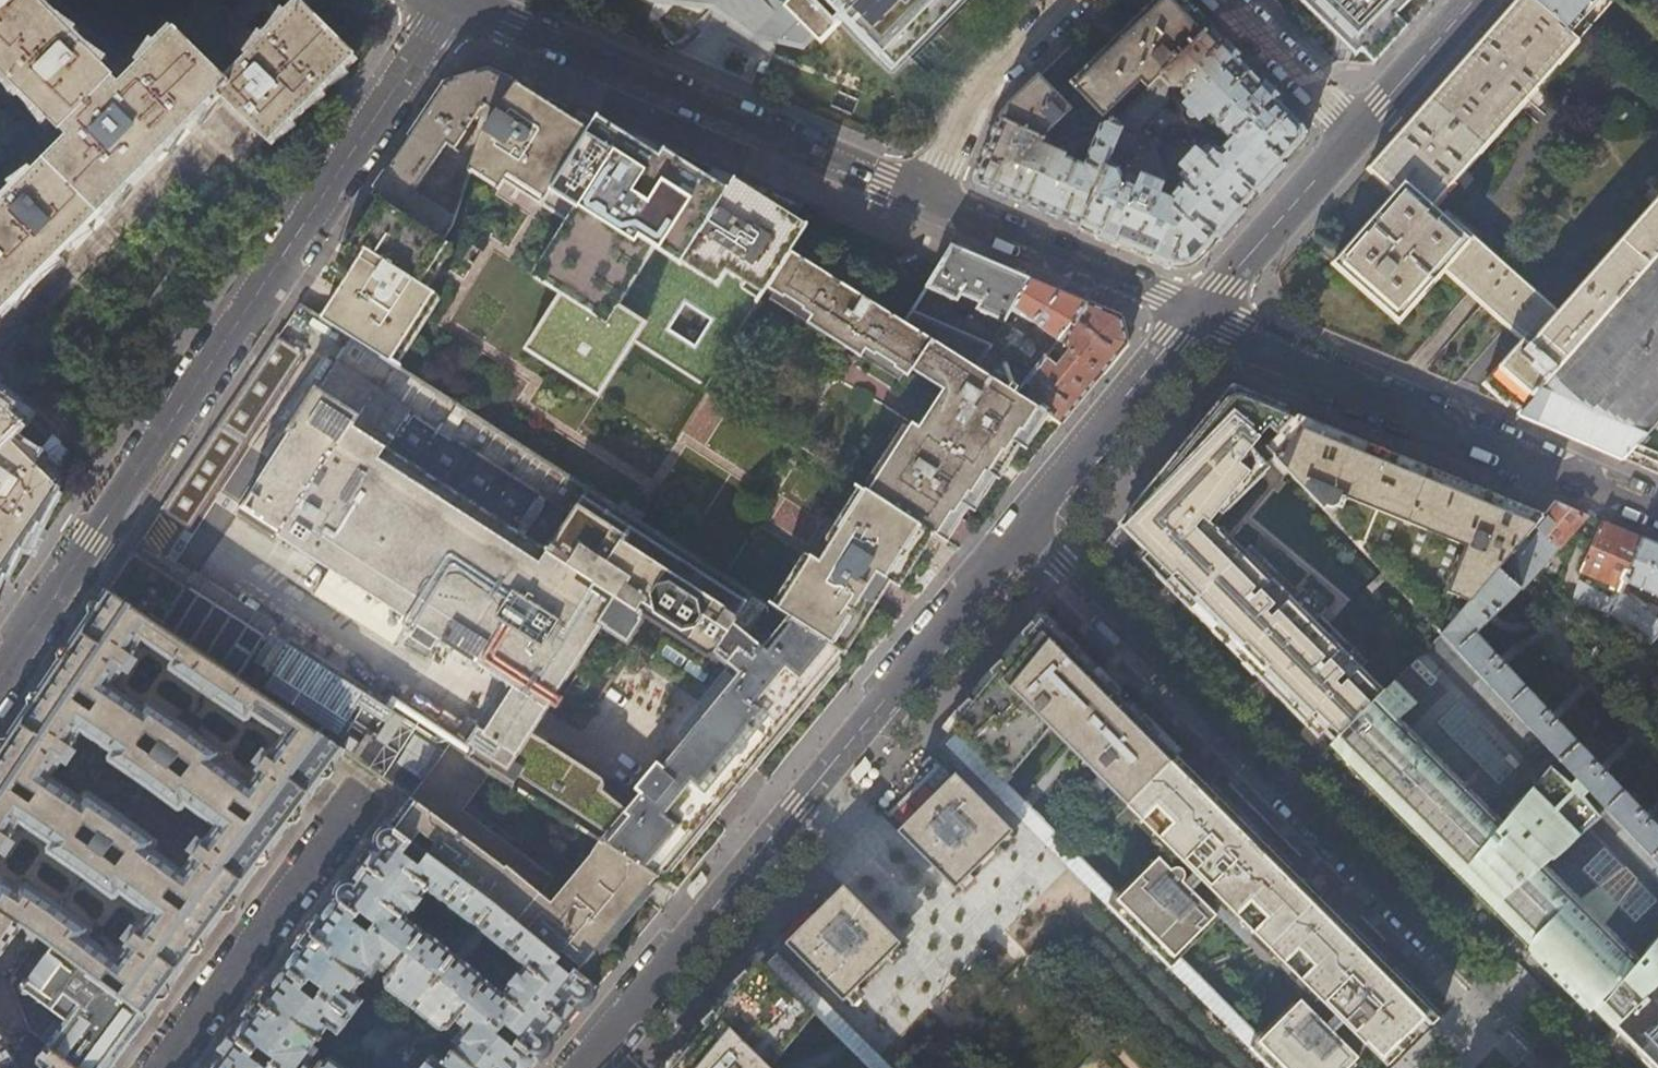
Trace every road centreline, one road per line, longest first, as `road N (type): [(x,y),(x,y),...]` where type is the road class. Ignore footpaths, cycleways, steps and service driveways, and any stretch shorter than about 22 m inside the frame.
road 1 (residential): [(0,676),(452,0)]
road 2 (residential): [(588,1063),(1034,533)]
road 3 (residential): [(1494,997),(1034,533)]
road 4 (residential): [(458,0),(929,197)]
road 5 (residential): [(1213,320),(1603,494)]
road 6 (residential): [(159,1067),(354,800)]
road 7 (residential): [(929,197),(1213,320)]
road 8 (residential): [(1603,494),(1563,598),(1568,656),(1657,755)]
road 9 (residential): [(1034,533),(1213,320)]
road 10 (residential): [(1070,0),(977,97),(929,197)]
road 11 (residential): [(1213,320),(1369,135)]
road 12 (residential): [(1369,135),(1227,0)]
road 13 (residential): [(1369,135),(1480,0)]

